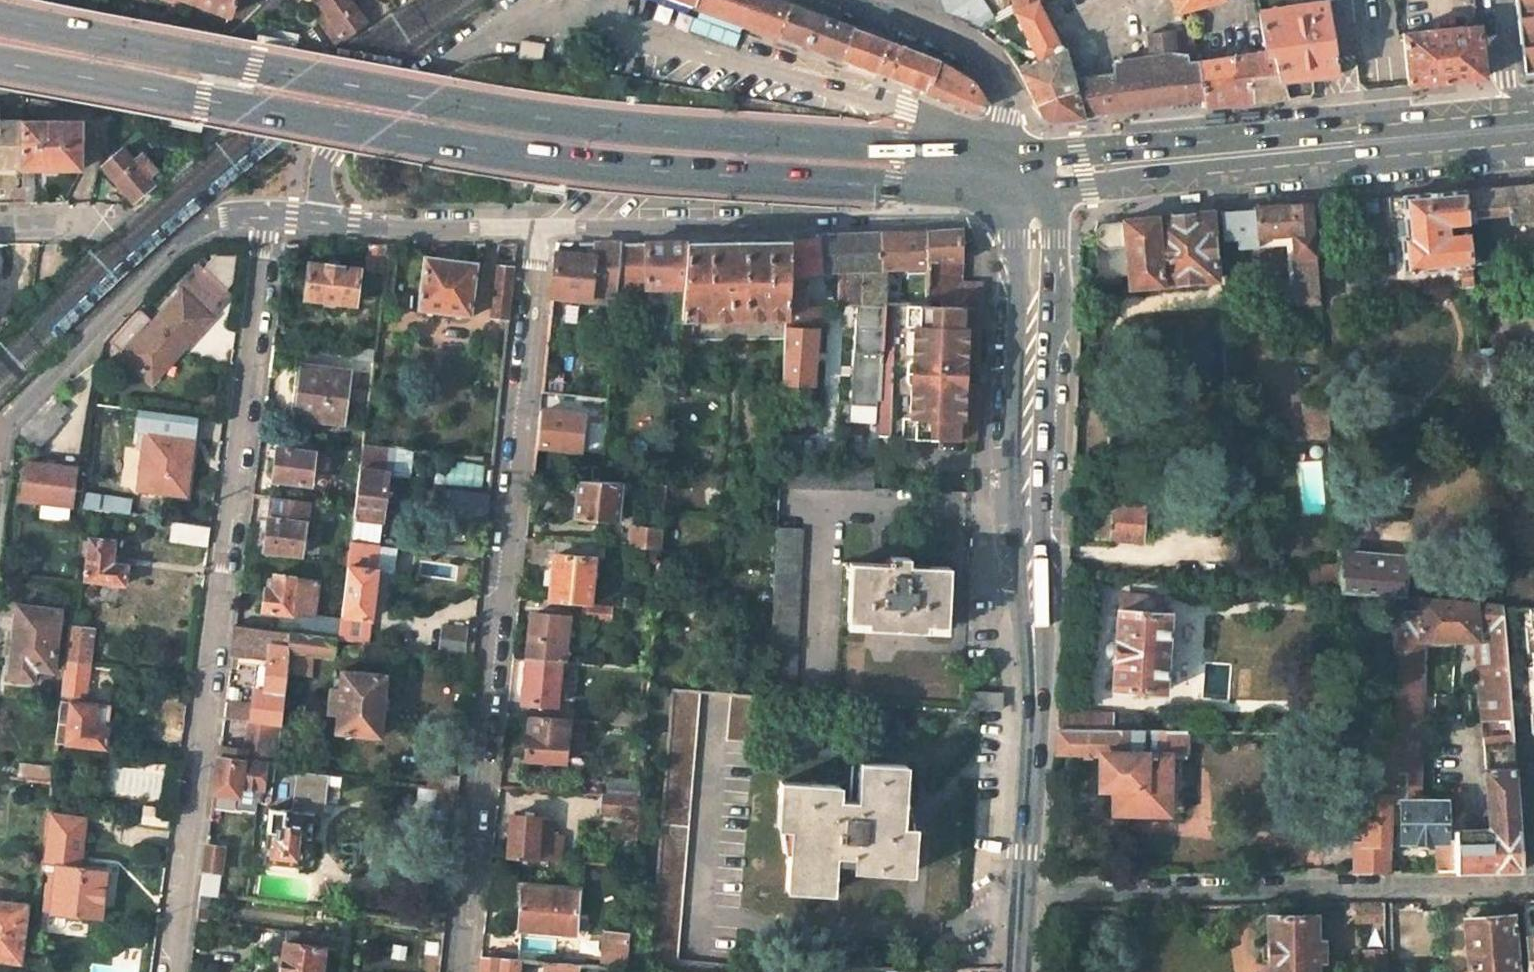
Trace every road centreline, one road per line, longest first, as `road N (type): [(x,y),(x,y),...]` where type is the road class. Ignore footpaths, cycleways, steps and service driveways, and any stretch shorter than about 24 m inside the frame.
road 1 (primary): [(1031,174),(921,150),(493,110),(0,14)]
road 2 (primary): [(0,62),(593,166),(892,187),(1031,174)]
road 3 (unclassified): [(1031,174),(906,109),(596,22),(515,19),(328,153),(318,218)]
road 4 (unclassified): [(173,971),(268,215)]
road 5 (unclassified): [(537,229),(537,289),(461,971)]
road 6 (secondary): [(1026,897),(1031,174)]
road 7 (unclassified): [(1026,897),(1533,889)]
road 8 (primary): [(1031,174),(1071,188),(1533,143)]
road 9 (unclassified): [(537,229),(942,217),(1031,174)]
road 10 (primary): [(1502,113),(1078,153),(1048,158),(1031,174)]
road 11 (unclassified): [(0,436),(197,228)]
road 12 (unclassified): [(1031,174),(979,57),(940,34),(839,0)]
road 13 (unclassified): [(318,218),(537,229)]

